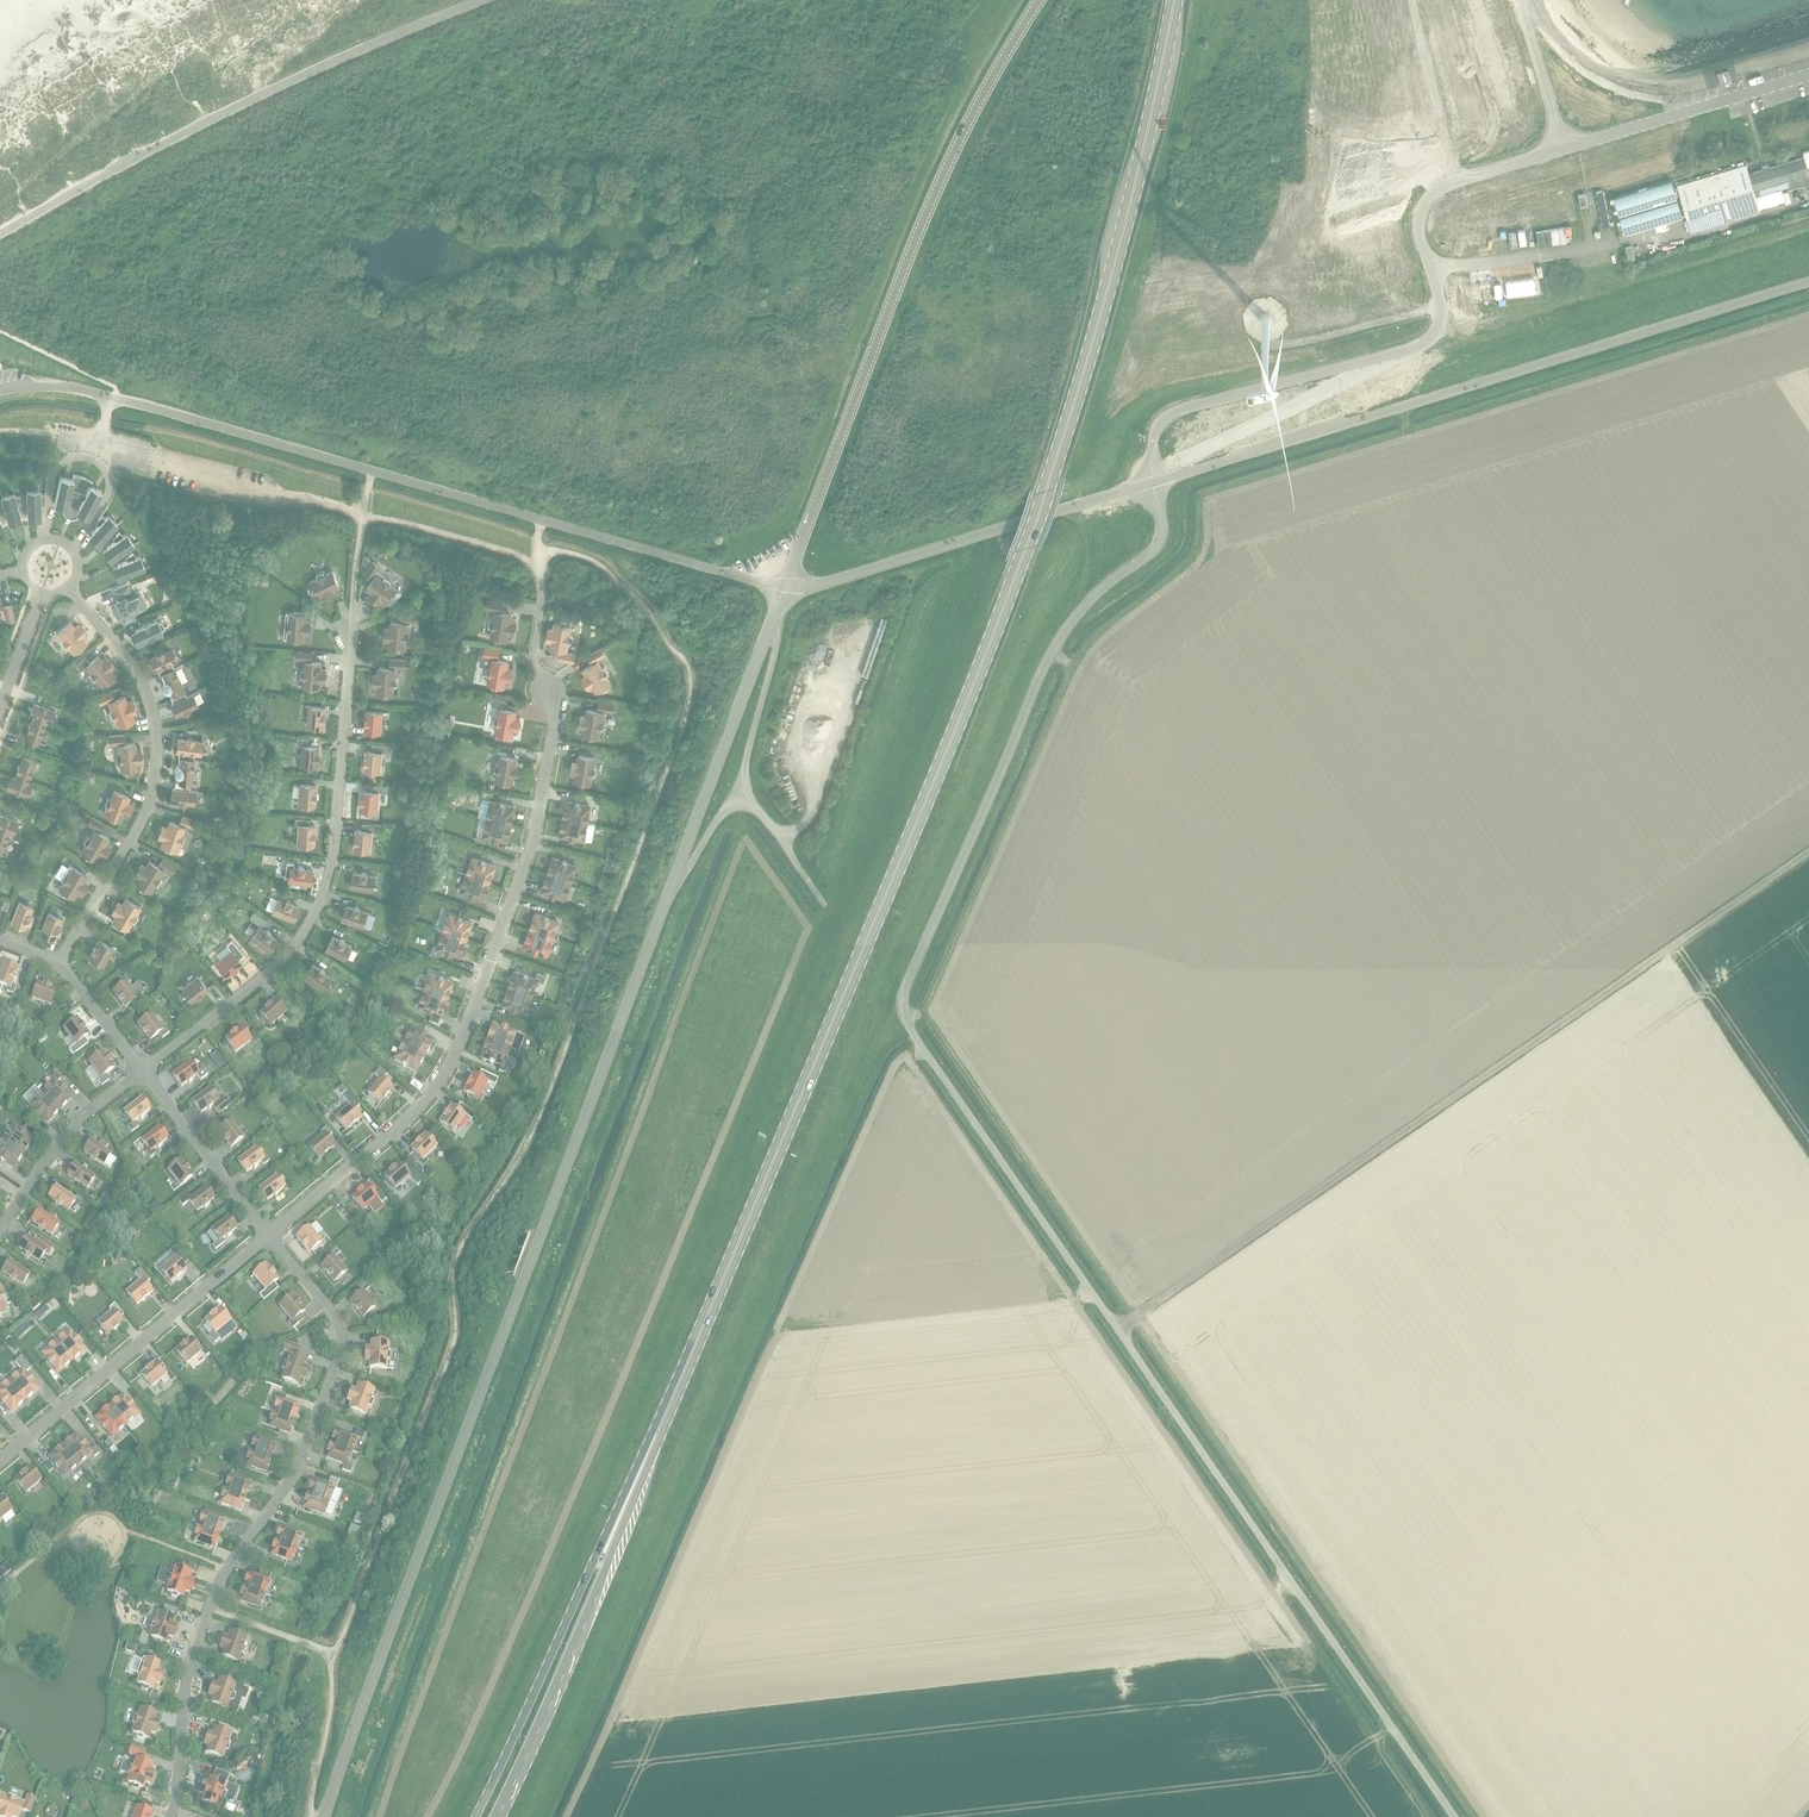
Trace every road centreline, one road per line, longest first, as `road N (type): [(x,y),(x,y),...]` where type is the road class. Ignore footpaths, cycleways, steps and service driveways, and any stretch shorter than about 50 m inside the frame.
road 1 (primary): [(633,1486),(1011,589),(1114,265),(1173,0)]
road 2 (unclassified): [(1451,1816),(922,1049),(904,1008),(908,979),(1052,652),(1102,589),(1156,548),(1163,527),(1153,482)]
road 3 (unclassified): [(320,1816),(785,586)]
road 4 (unclassified): [(1153,482),(1154,434),(1182,409),(1431,340),(1442,311),(1419,224),(1442,188),(1808,73)]
road 5 (track): [(1808,853),(1117,1327)]
road 6 (unclassified): [(0,391),(69,387),(113,397),(785,586)]
road 7 (unclassified): [(1153,482),(1808,281)]
road 8 (residential): [(266,1233),(401,1120),(463,1043),(530,858),(554,708),(534,659)]
road 9 (residential): [(169,1816),(190,1663),(207,1609),(291,1484),(343,1354),(335,1314),(266,1233)]
road 10 (unclassified): [(785,586),(940,184),(1041,0)]
road 11 (unclassified): [(0,236),(249,101),(485,0)]
road 12 (unclassified): [(147,1071),(261,986),(301,949),(323,914),(334,885),(348,619)]
road 13 (unclassified): [(63,967),(147,826),(166,776),(166,746),(163,718),(125,648),(65,590)]
road 14 (unclassified): [(785,586),(828,582),(1153,482)]
road 15 (primary): [(633,1486),(478,1816)]
road 16 (primary): [(496,1816),(633,1486)]
road 17 (unclassified): [(0,1456),(266,1233)]
road 18 (unclassified): [(0,1231),(62,1140),(147,1071)]
road 19 (residential): [(266,1233),(147,1071)]
road 20 (residential): [(147,1071),(63,967)]
road 21 (unclassified): [(65,590),(79,563),(58,539),(31,544),(23,574)]

